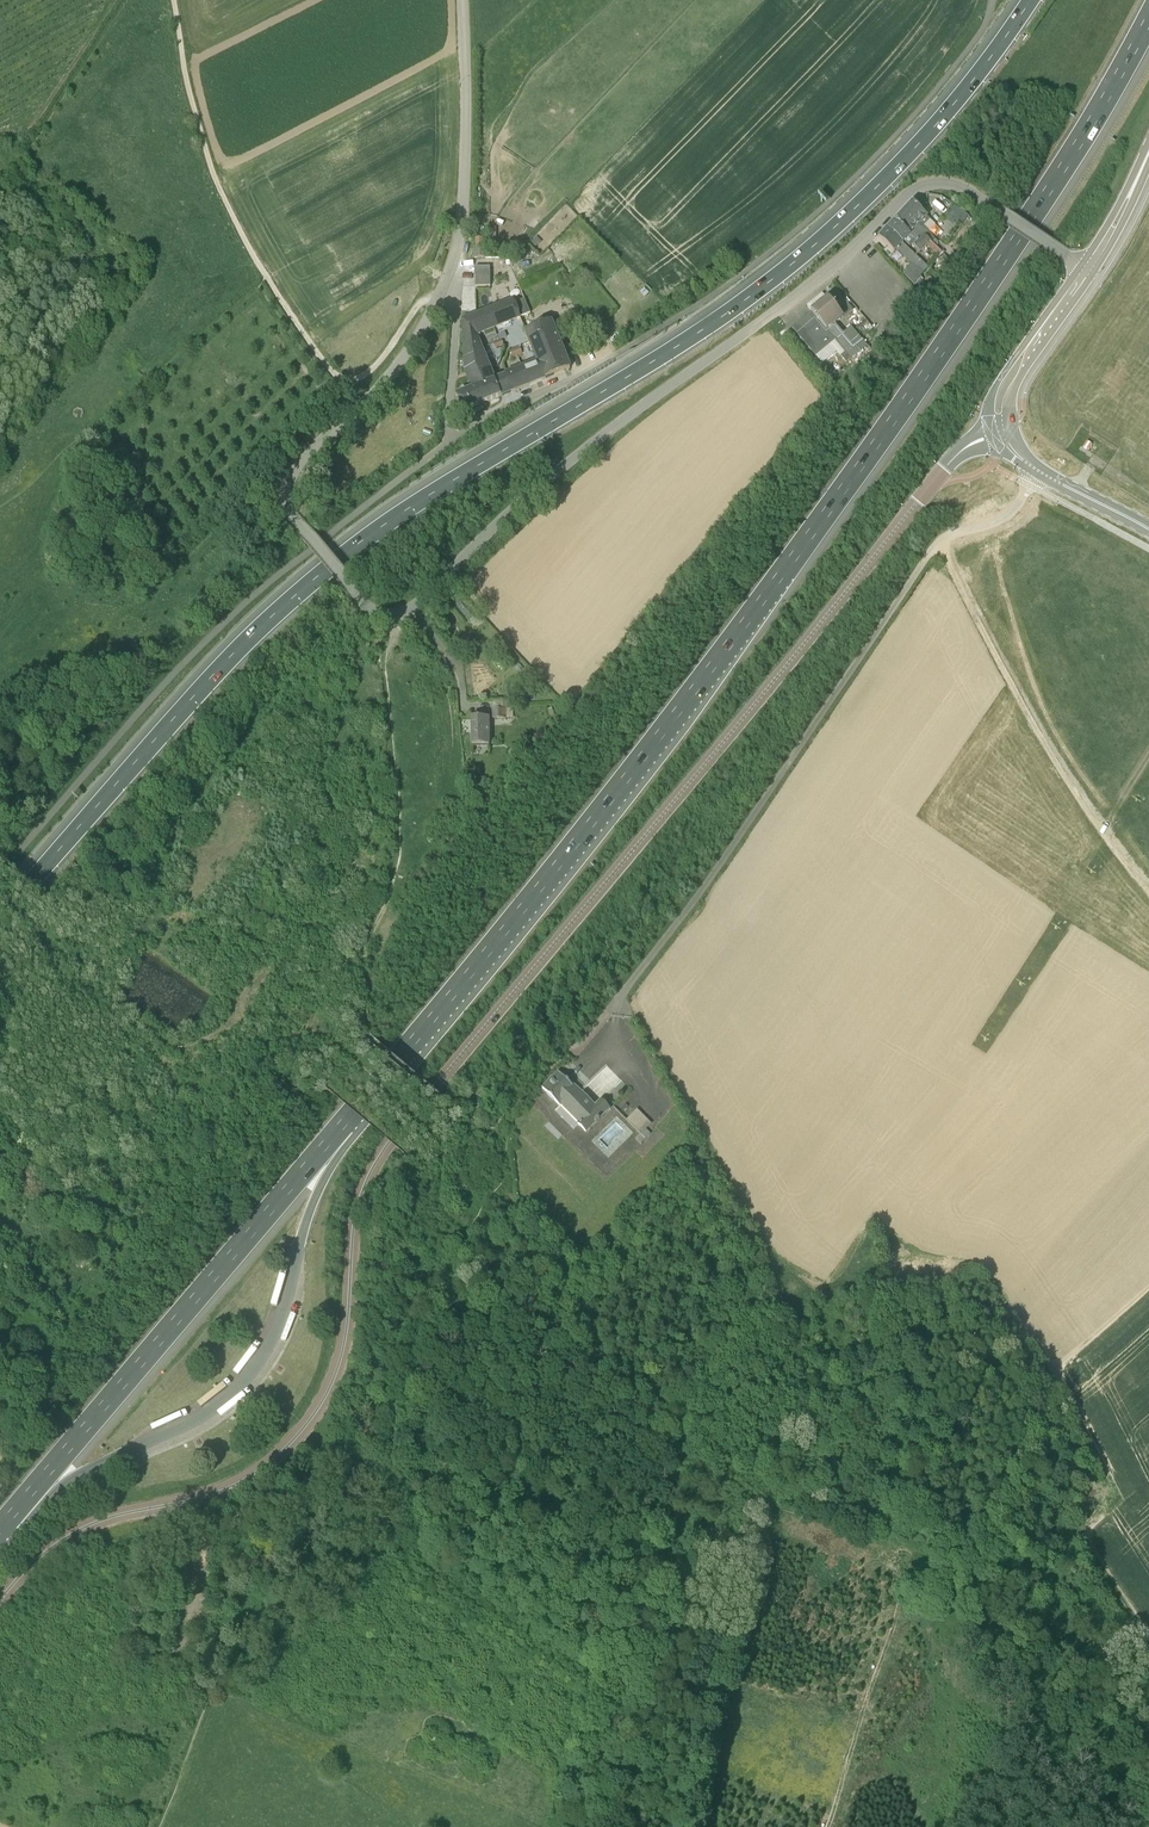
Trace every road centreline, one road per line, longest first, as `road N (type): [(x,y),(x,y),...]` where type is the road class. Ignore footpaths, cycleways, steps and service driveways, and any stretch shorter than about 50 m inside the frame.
road 1 (tertiary): [(0,1600),(34,1561),(74,1532),(239,1483),(305,1425),(344,1345),(354,1221),(381,1155),(949,463),(1001,434)]
road 2 (motorway): [(1030,0),(905,157),(800,257),(701,330),(419,501),(323,570),(189,699),(0,916)]
road 3 (motorway): [(344,1124),(580,837),(830,508),(995,272),(1148,21)]
road 4 (unclassified): [(414,607),(525,498),(814,281),(911,190),(952,183),(990,205)]
road 5 (motorway): [(4,1525),(344,1124)]
road 6 (track): [(1148,899),(1113,862),(1041,753),(935,544)]
road 7 (unclassified): [(356,594),(289,509),(286,478),(383,382),(442,288)]
road 8 (track): [(268,280),(221,196),(192,114),(173,0)]
road 9 (unclassified): [(442,288),(458,234),(459,0)]
road 10 (track): [(587,1826),(629,1650),(632,1597),(612,1555)]
road 11 (track): [(828,1826),(901,1598)]
road 12 (tertiary): [(1148,528),(1037,470),(1001,434)]
road 13 (unclassified): [(449,440),(605,361)]
road 14 (unclassified): [(449,440),(457,315),(442,288)]
road 15 (track): [(356,383),(335,378),(268,280)]
road 16 (tertiary): [(1087,269),(1148,151)]
road 17 (motorway): [(4,1525),(112,1457)]
road 18 (motorway): [(300,1240),(344,1124)]
road 19 (track): [(435,301),(420,301),(356,383)]

